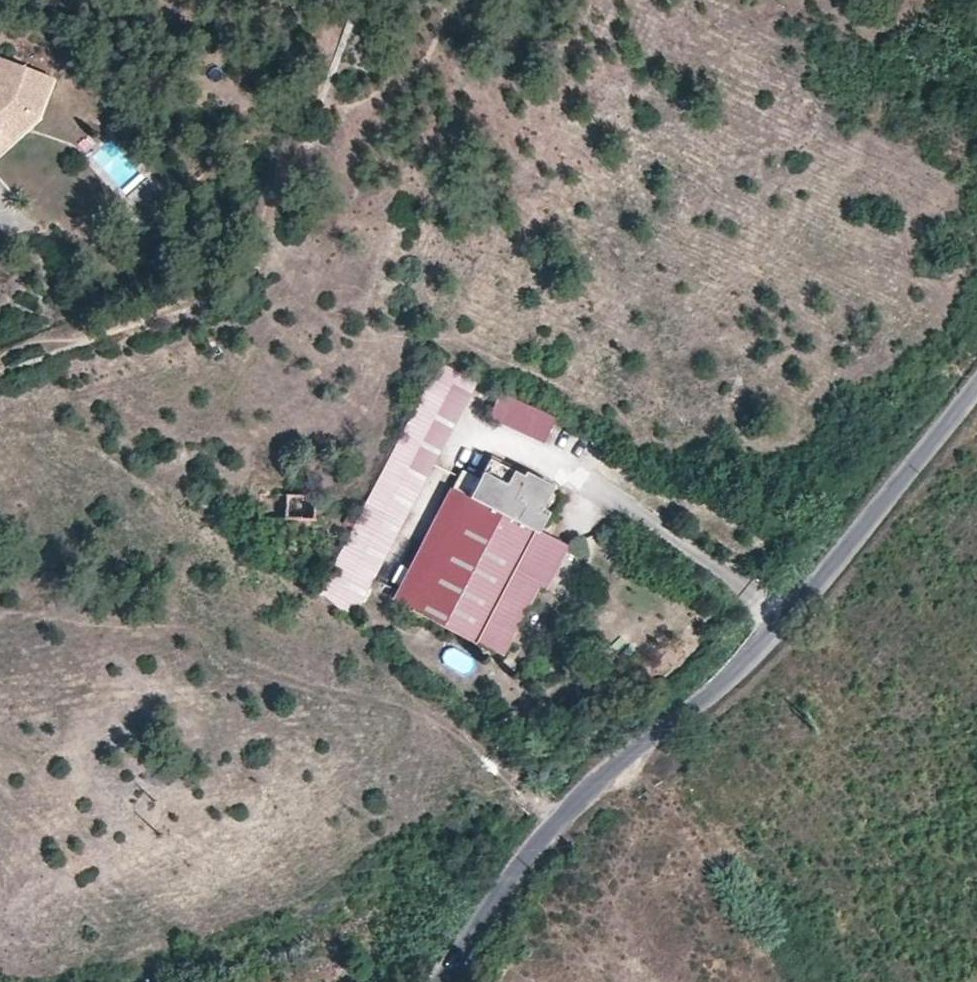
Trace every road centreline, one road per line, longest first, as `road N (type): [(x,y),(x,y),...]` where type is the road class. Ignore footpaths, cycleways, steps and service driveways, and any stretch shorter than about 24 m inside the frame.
road 1 (residential): [(445,981),(539,847),(791,616),(976,386)]
road 2 (track): [(791,616),(550,460)]

